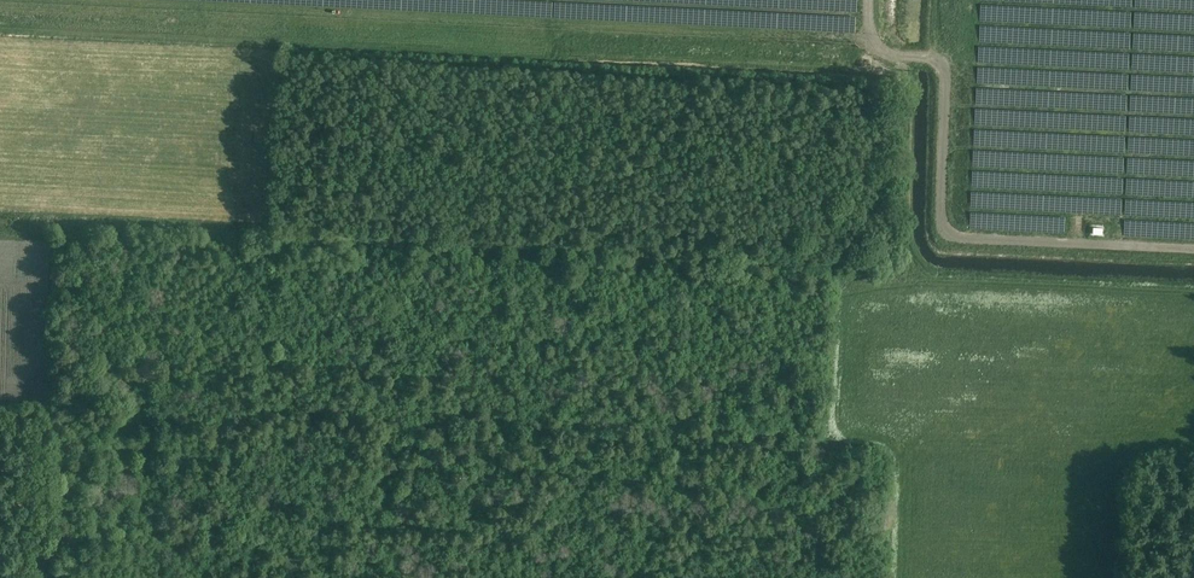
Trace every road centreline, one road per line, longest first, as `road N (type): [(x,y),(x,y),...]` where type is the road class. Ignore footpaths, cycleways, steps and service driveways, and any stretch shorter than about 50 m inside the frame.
road 1 (track): [(1193,294),(841,277)]

